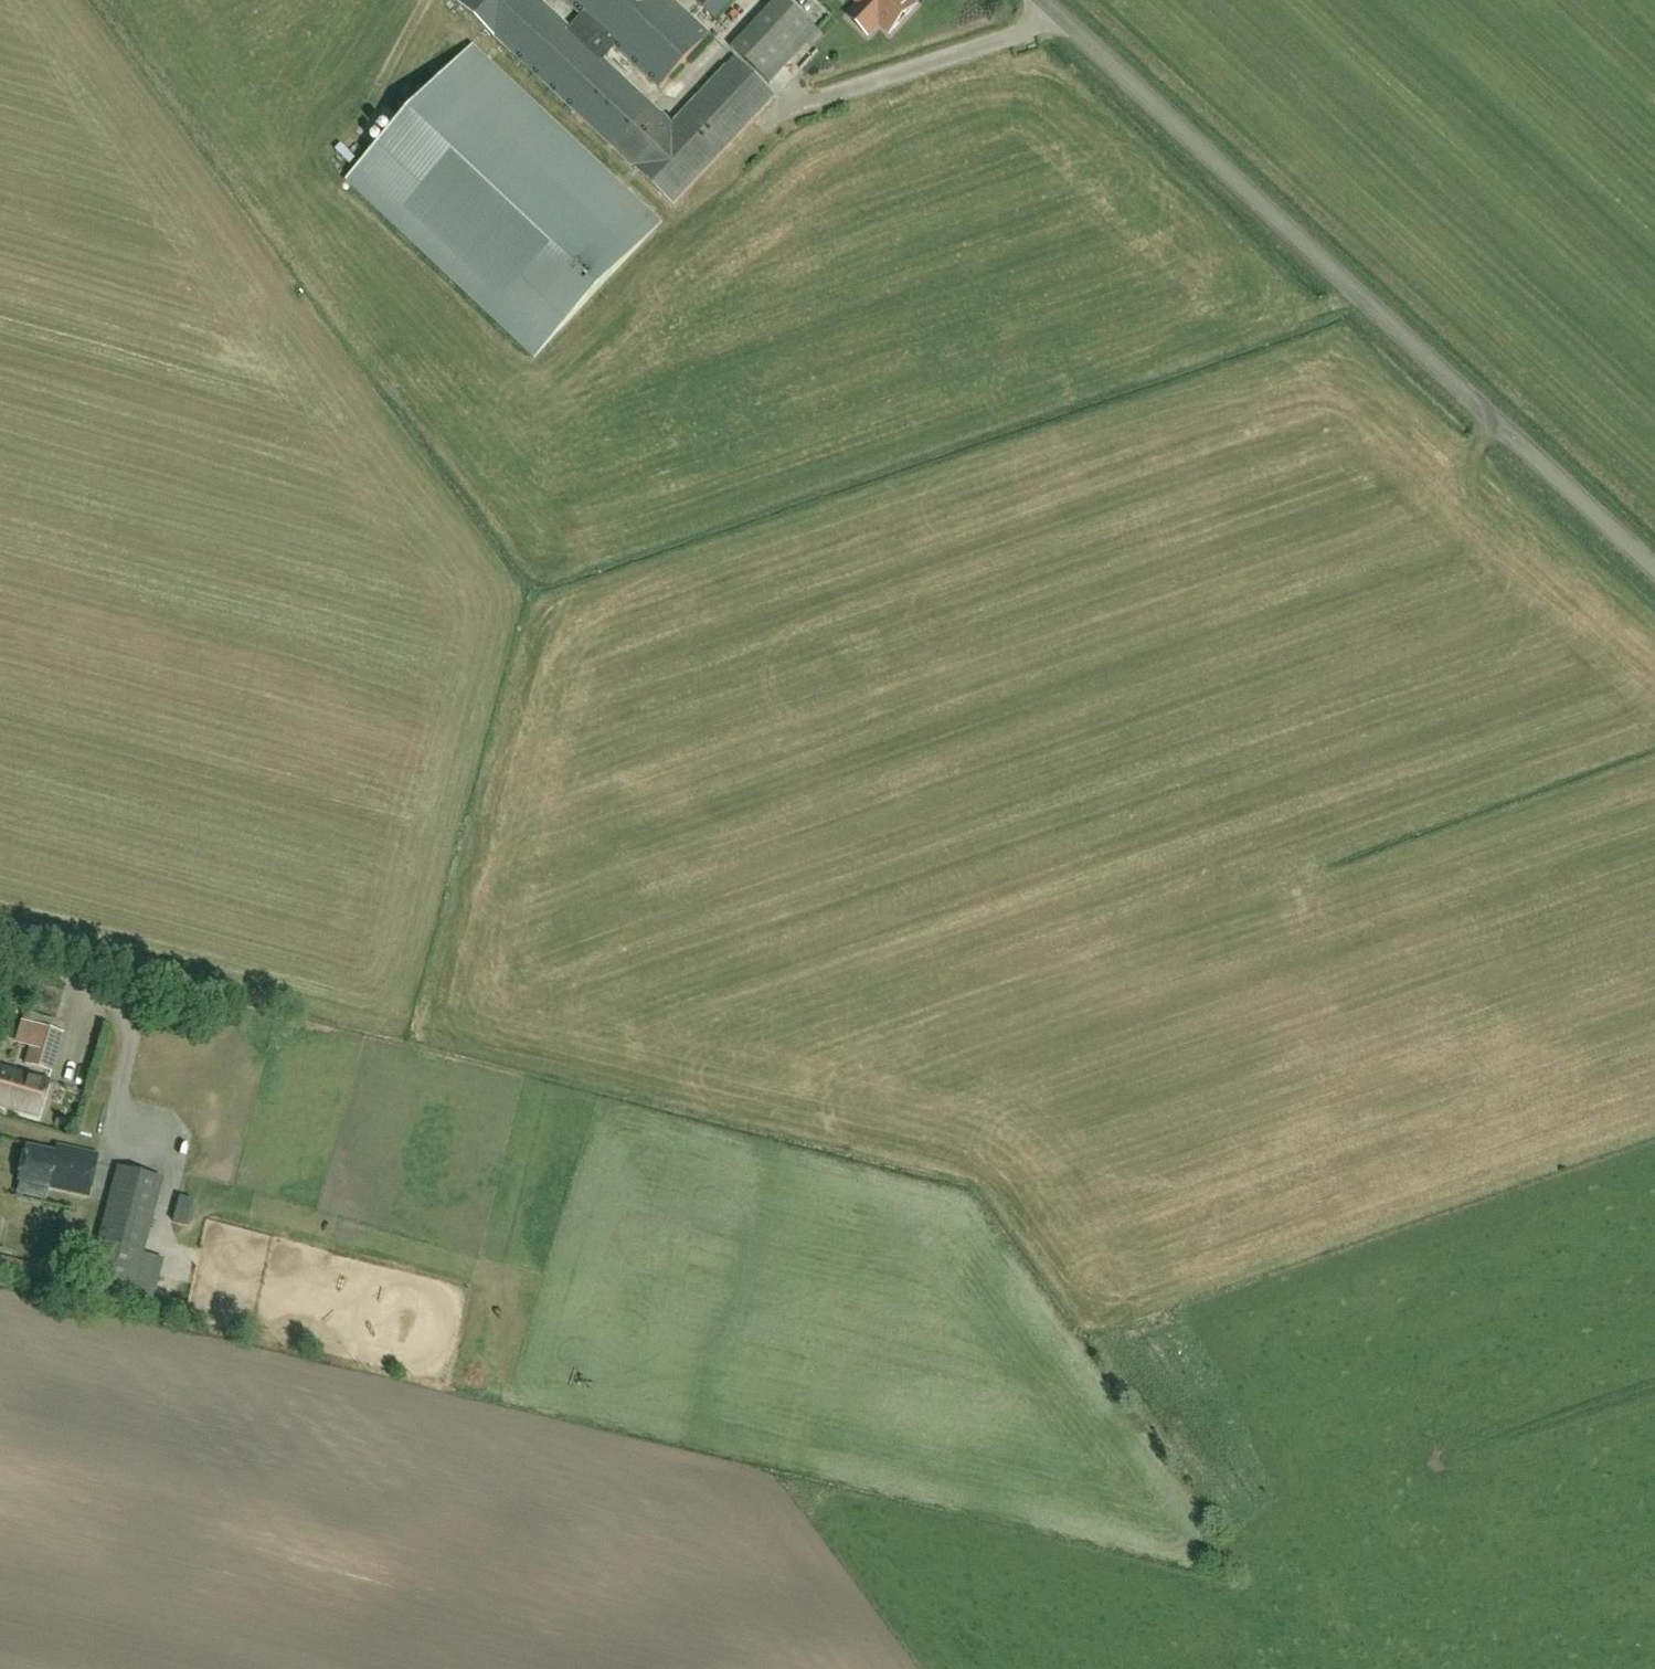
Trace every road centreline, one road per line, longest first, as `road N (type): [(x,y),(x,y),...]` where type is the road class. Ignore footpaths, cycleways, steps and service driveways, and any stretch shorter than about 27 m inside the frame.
road 1 (unclassified): [(1654,569),(1042,0)]

